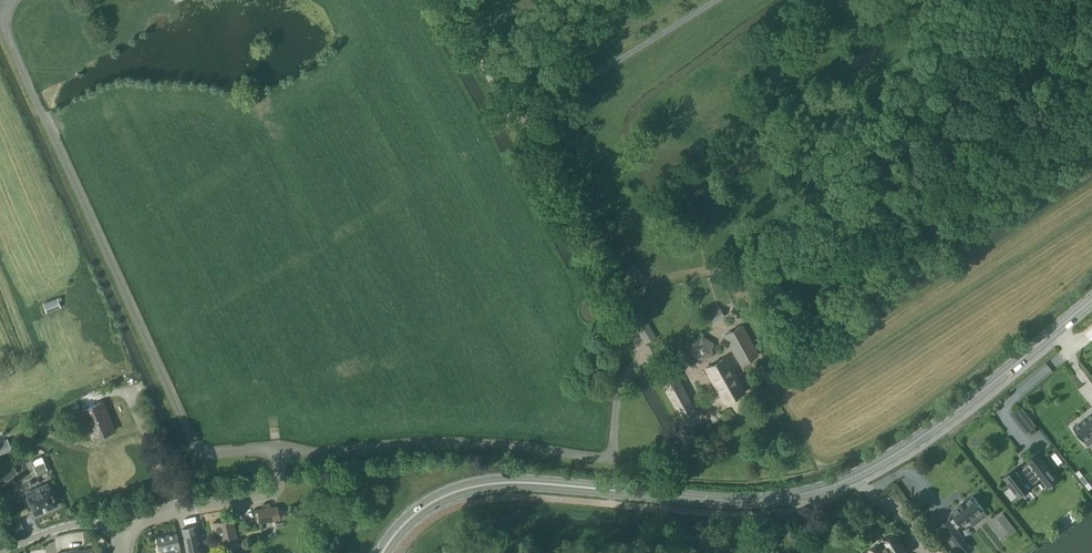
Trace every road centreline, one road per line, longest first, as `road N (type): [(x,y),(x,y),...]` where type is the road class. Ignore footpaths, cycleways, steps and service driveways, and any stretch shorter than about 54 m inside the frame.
road 1 (primary): [(380,552),(414,514),(482,485),(749,502),(821,491),(944,422),(1091,301)]
road 2 (track): [(443,0),(643,353)]
road 3 (unclassified): [(120,540),(166,513),(265,494)]
road 4 (unclassified): [(4,552),(73,524),(95,525),(120,540)]

